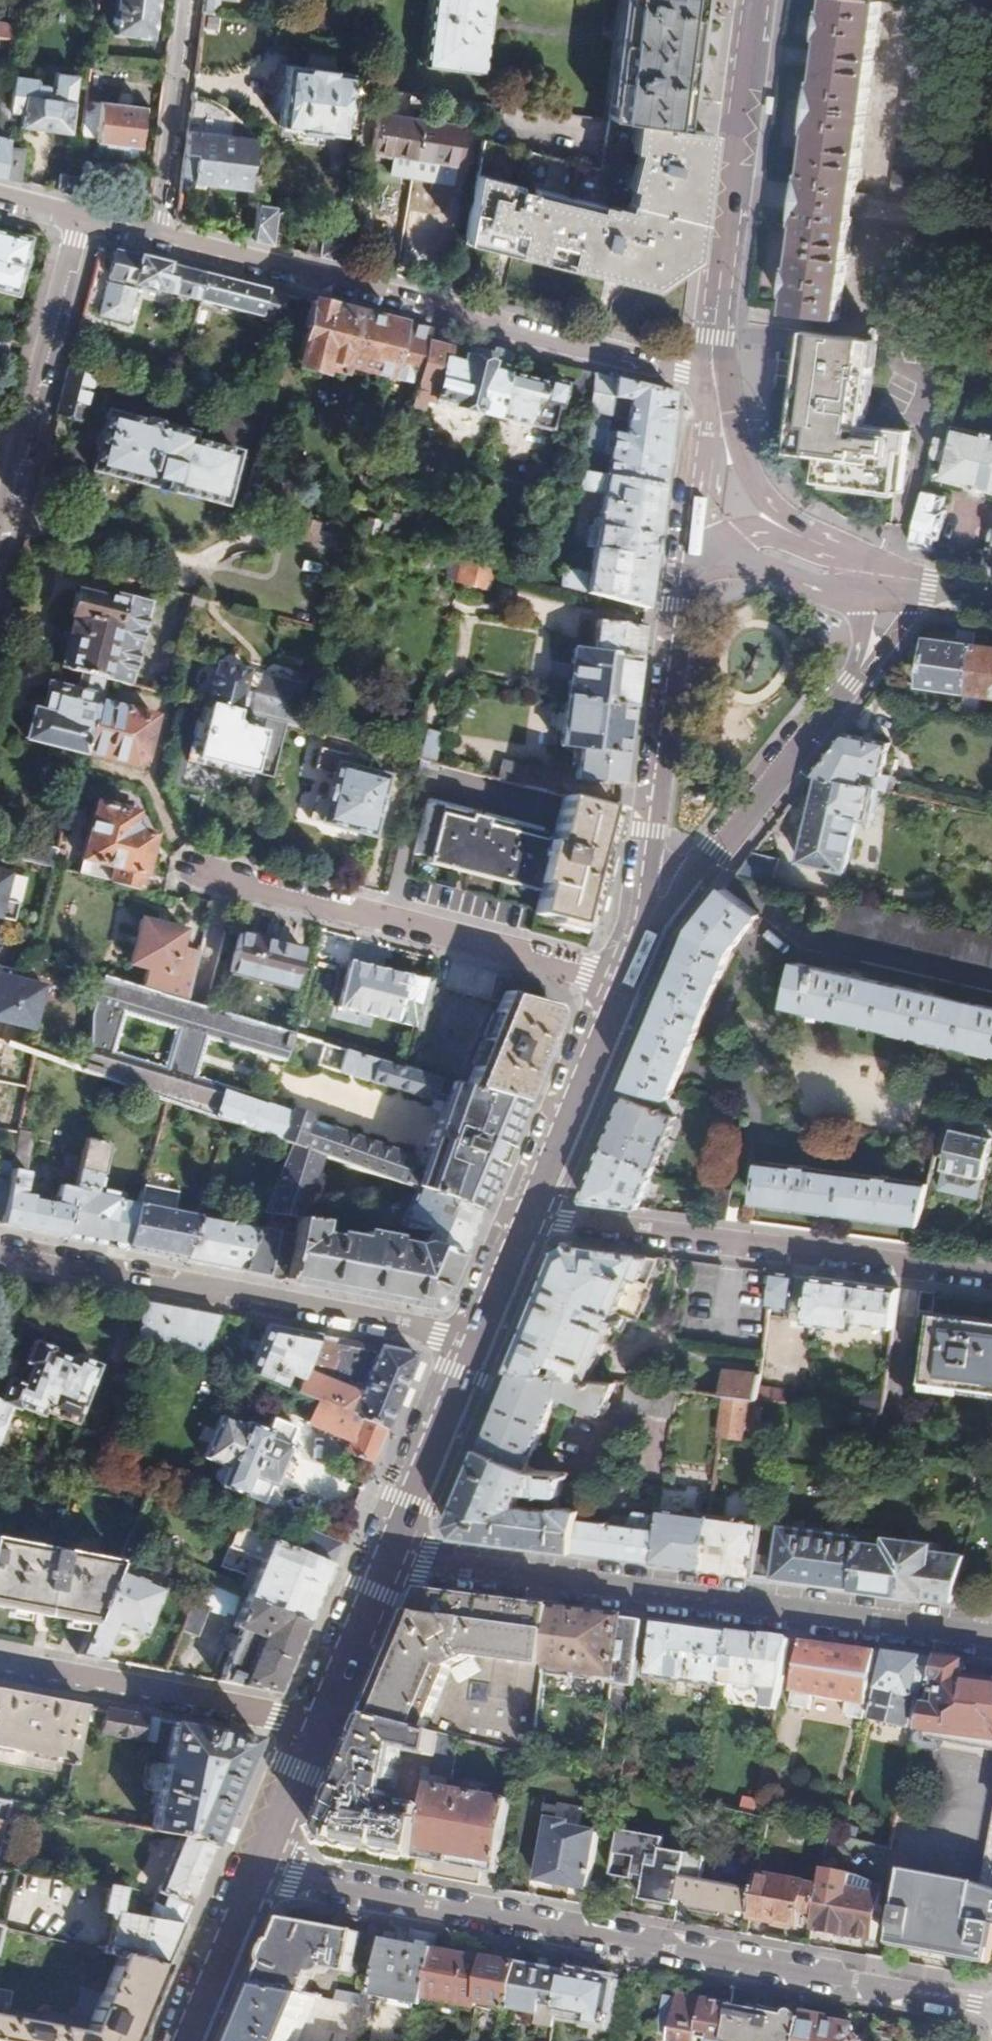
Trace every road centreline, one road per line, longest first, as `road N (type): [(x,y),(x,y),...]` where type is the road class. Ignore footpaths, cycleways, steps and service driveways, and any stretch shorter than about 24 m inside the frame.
road 1 (residential): [(254,1870),(991,2010)]
road 2 (tertiary): [(991,1636),(383,1561)]
road 3 (residential): [(156,240),(709,381)]
road 4 (residential): [(476,1341),(0,1255)]
road 5 (unclassified): [(531,1211),(991,1274)]
road 6 (residential): [(191,874),(623,986)]
road 7 (secondary): [(686,553),(641,941)]
road 8 (secondary): [(754,0),(711,365)]
road 9 (secondary): [(641,941),(859,672)]
road 10 (residential): [(85,222),(0,557)]
road 11 (residential): [(0,1669),(313,1728)]
road 12 (secondary): [(531,1211),(623,986)]
road 13 (residential): [(187,0),(156,240)]
road 14 (secondary): [(383,1561),(476,1341)]
road 15 (secondary): [(798,535),(747,472),(711,365)]
road 16 (secondary): [(183,2040),(254,1870)]
road 17 (secondary): [(313,1728),(383,1561)]
road 18 (secondary): [(709,381),(686,553)]
road 19 (tertiary): [(707,554),(813,587),(864,575)]
road 20 (secondary): [(254,1870),(313,1728)]
road 21 (secondary): [(476,1341),(531,1211)]

